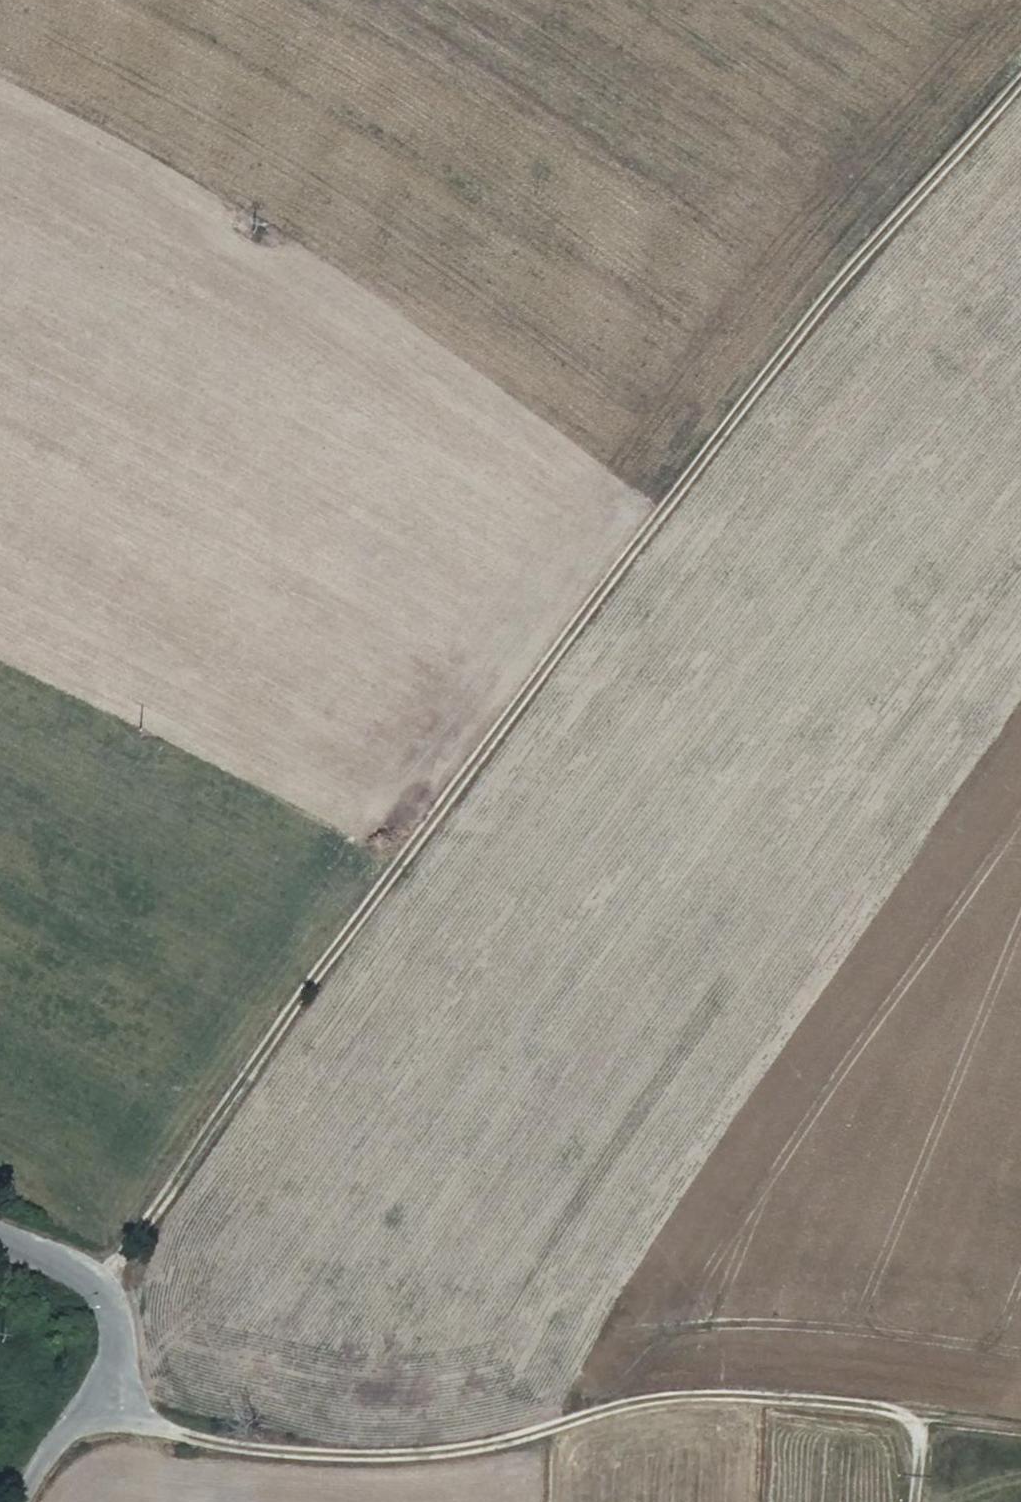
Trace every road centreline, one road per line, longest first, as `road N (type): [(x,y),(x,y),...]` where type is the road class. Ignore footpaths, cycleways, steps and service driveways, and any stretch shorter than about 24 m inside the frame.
road 1 (track): [(112,1335),(128,1263),(231,1104),(779,369),(1020,92)]
road 2 (track): [(109,1392),(187,1440),(309,1460),(504,1448),(621,1413),(725,1401),(879,1414)]
road 3 (unclassified): [(29,1501),(57,1447),(109,1392),(112,1335),(87,1287),(0,1242)]

